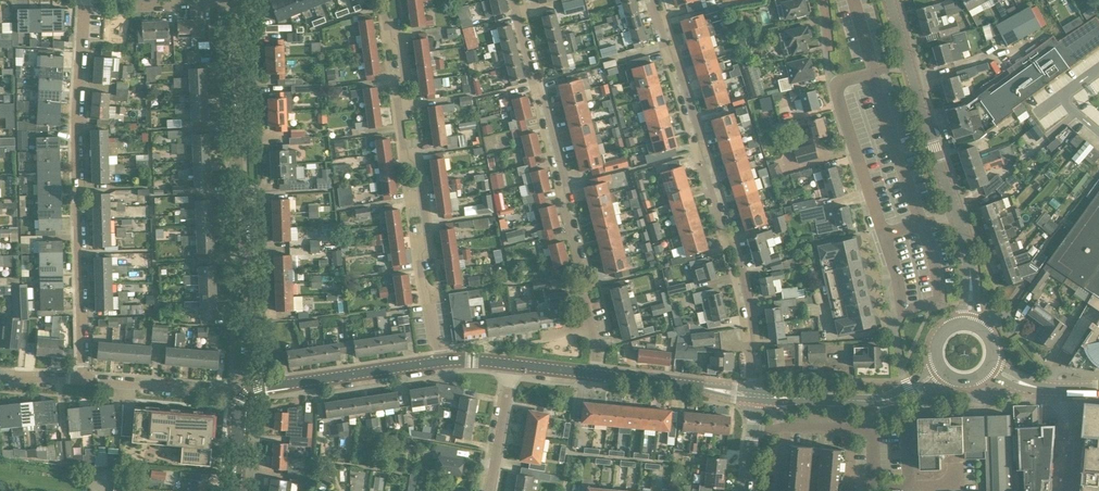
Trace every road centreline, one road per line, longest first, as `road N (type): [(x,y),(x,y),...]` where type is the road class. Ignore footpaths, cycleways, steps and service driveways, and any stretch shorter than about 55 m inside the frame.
road 1 (residential): [(754,391),(745,279),(735,245),(723,234),(699,159),(702,140),(652,0)]
road 2 (residential): [(236,384),(248,364),(249,323),(235,0)]
road 3 (residential): [(438,361),(418,253),(427,237),(417,161),(403,152),(394,84),(404,70),(400,44),(386,34),(383,0)]
road 4 (residential): [(85,0),(77,143),(83,380)]
road 5 (residential): [(511,0),(566,184),(562,201),(591,329)]
road 6 (tertiary): [(237,490),(238,409),(255,389),(438,361)]
road 7 (residential): [(883,235),(836,90),(873,73)]
road 8 (tertiary): [(956,214),(907,63)]
road 9 (residential): [(236,384),(218,392),(83,380)]
road 10 (residential): [(489,490),(511,364)]

